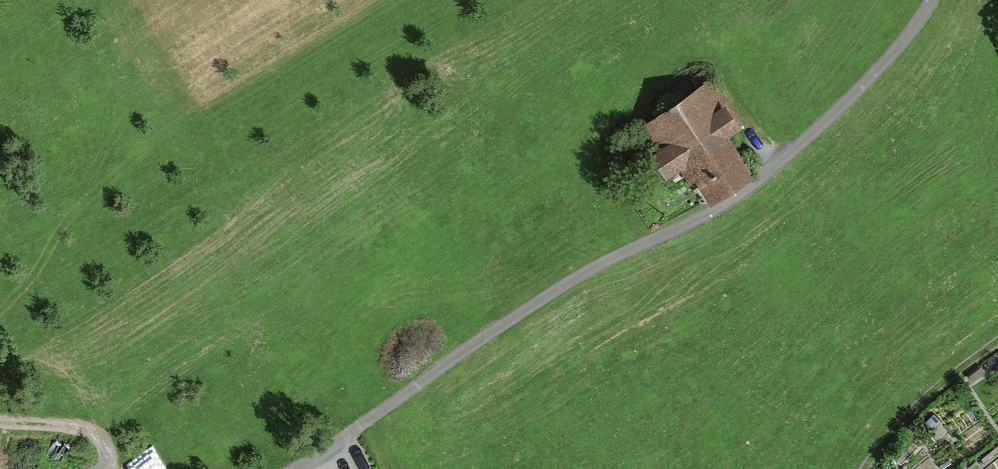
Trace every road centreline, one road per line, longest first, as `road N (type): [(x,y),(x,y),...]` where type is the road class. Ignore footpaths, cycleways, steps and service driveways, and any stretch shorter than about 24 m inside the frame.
road 1 (unclassified): [(932,0),(910,36),(758,182),(560,286),(288,468)]
road 2 (track): [(997,343),(931,392),(864,468)]
road 3 (track): [(0,422),(63,423),(93,437),(108,468)]

